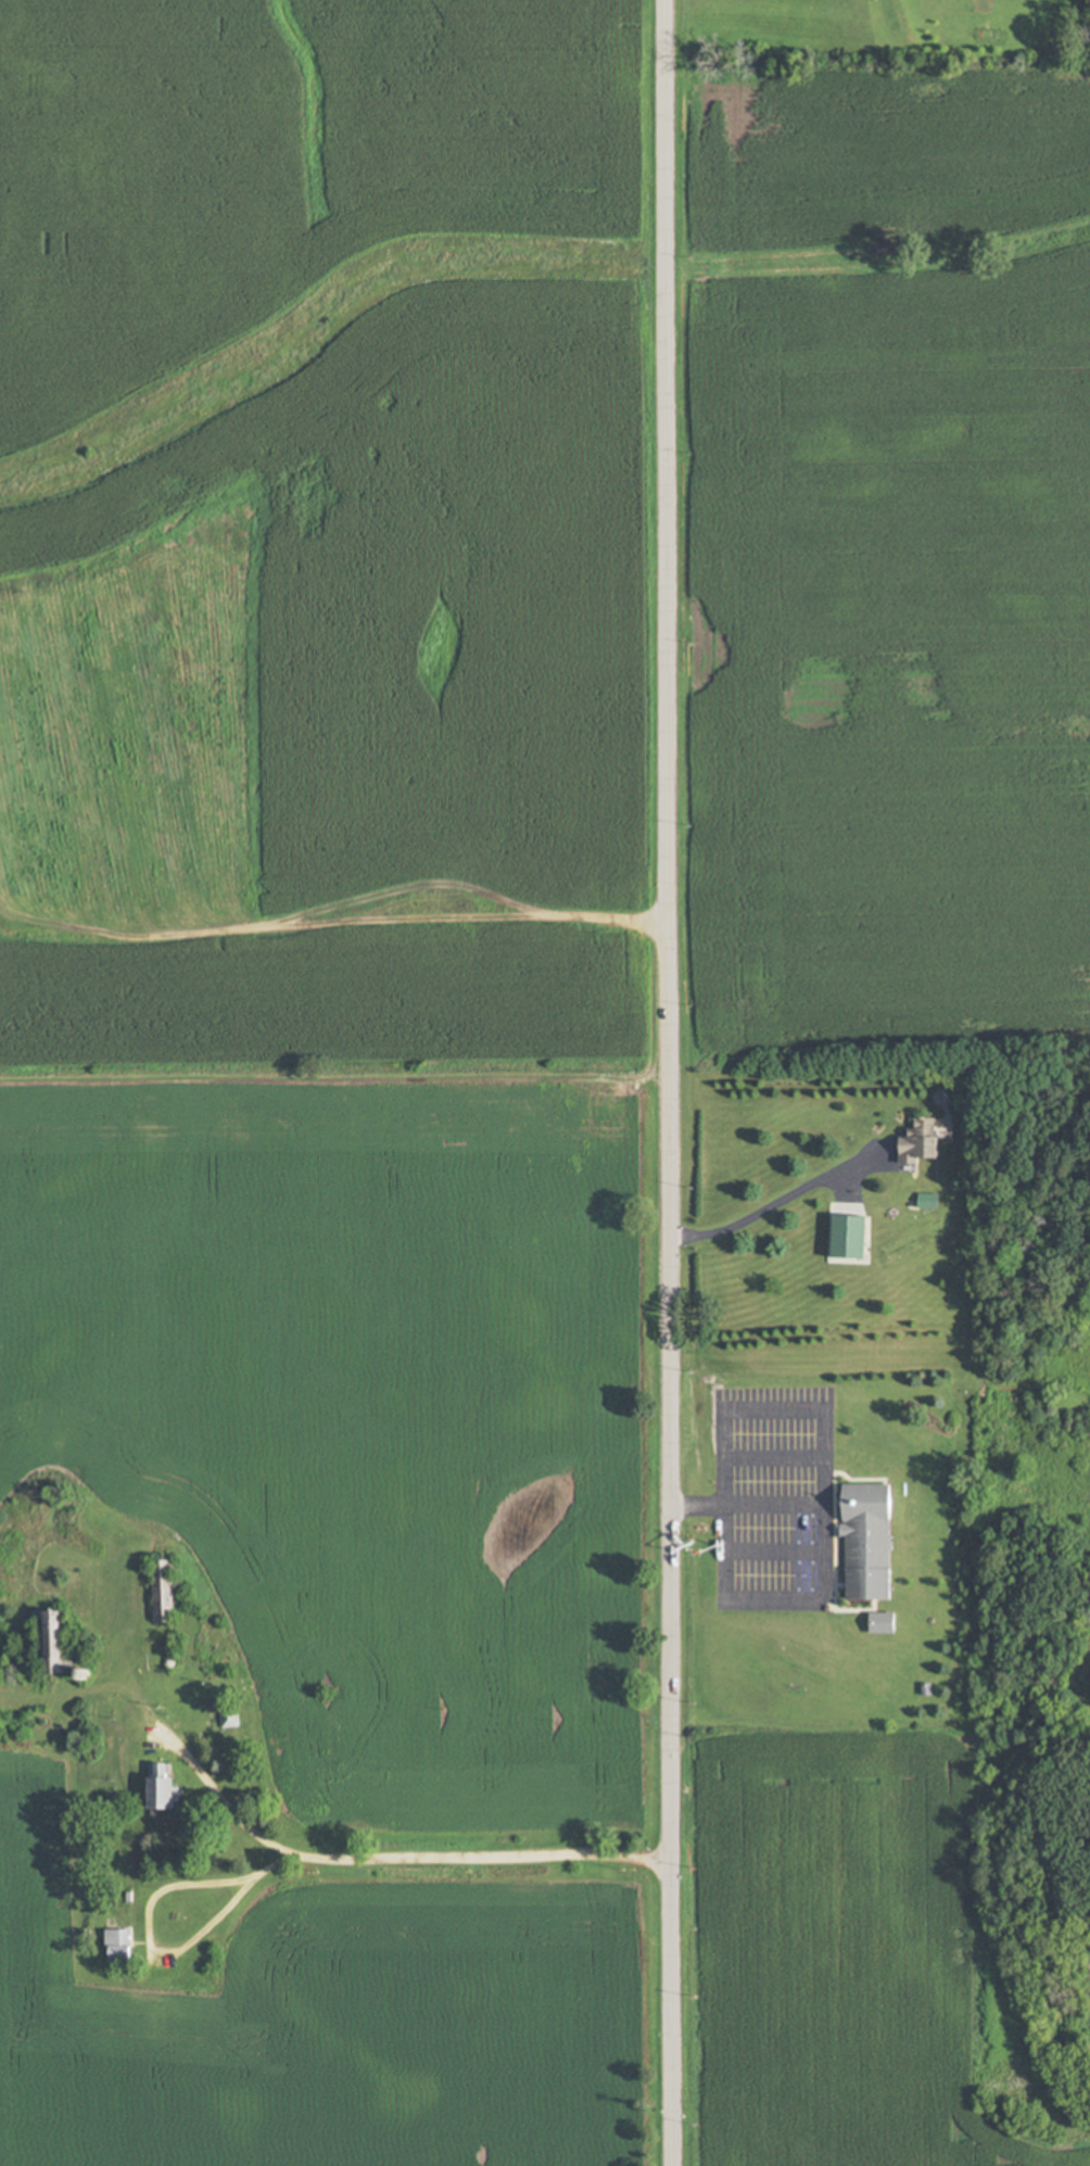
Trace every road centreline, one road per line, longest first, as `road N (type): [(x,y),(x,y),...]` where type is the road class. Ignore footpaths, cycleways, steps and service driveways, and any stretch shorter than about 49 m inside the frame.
road 1 (tertiary): [(667,2165),(662,0)]

